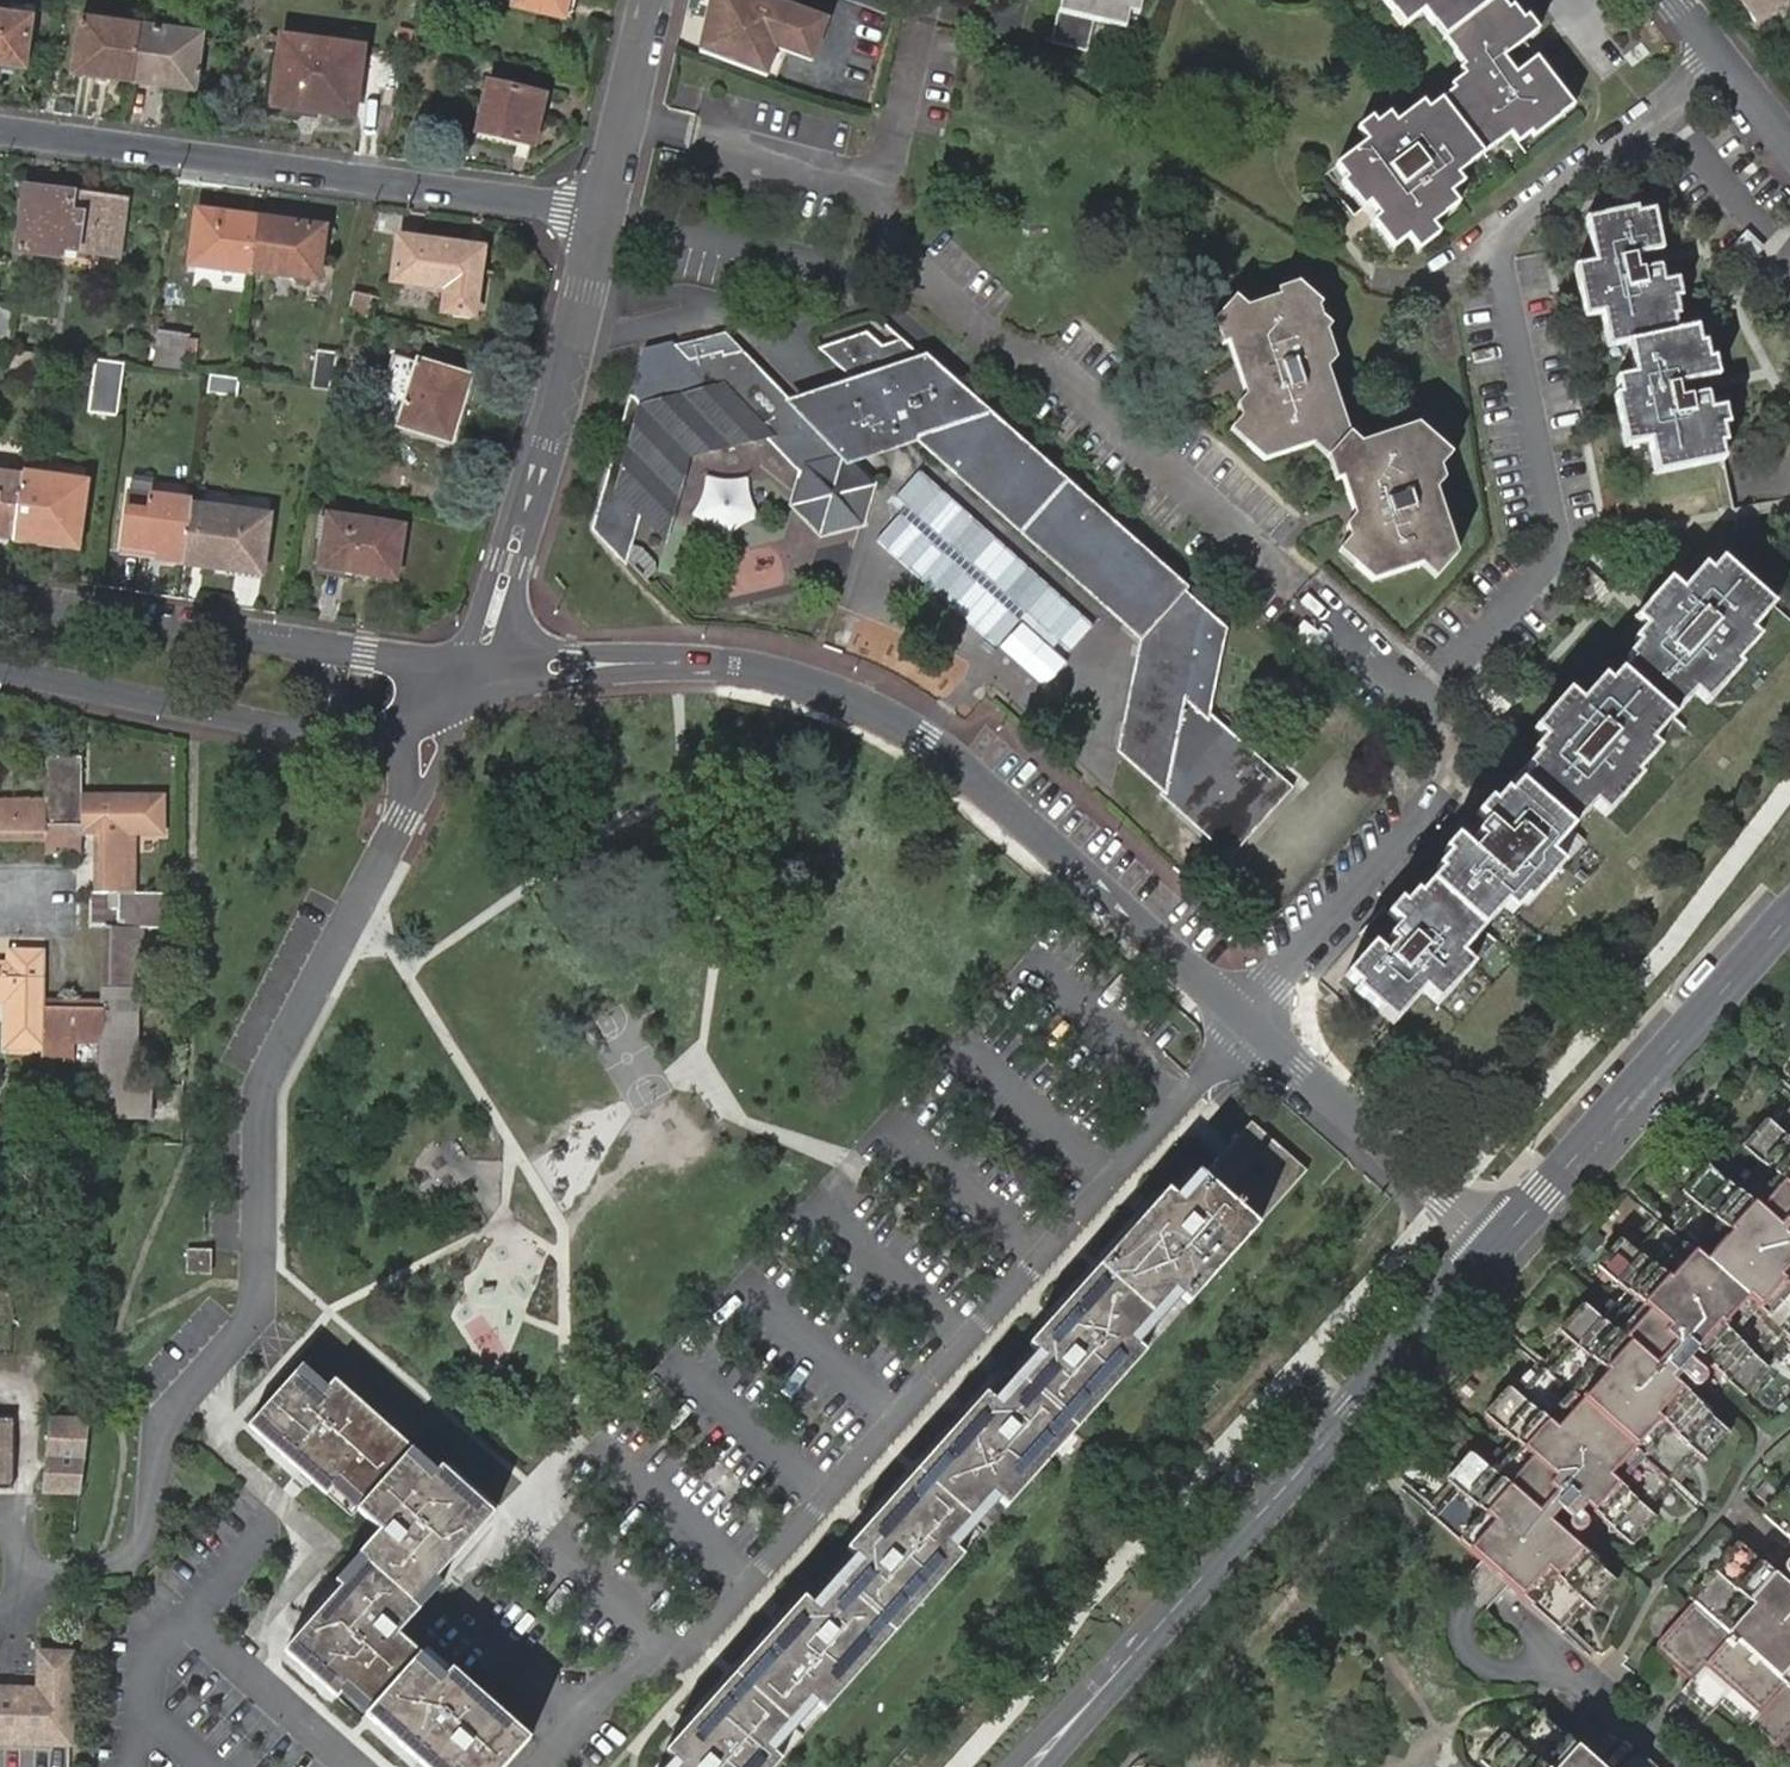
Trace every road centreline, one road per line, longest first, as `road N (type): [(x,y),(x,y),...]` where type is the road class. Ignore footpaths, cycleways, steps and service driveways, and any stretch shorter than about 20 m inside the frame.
road 1 (residential): [(542,1766),(656,1645),(682,1665),(1251,1026)]
road 2 (residential): [(1300,592),(1418,700),(1554,552),(1495,246),(1726,64)]
road 3 (residential): [(486,673),(675,664),(780,677),(873,710),(920,737),(1028,826),(1251,1026)]
road 4 (residential): [(152,1538),(160,1423),(253,1322),(267,1258),(263,1086),(415,791)]
road 5 (tertiary): [(1031,1766),(1495,1245)]
road 6 (residential): [(606,209),(0,129)]
road 7 (residential): [(486,673),(485,644),(606,209)]
road 8 (residential): [(444,682),(400,660),(0,602)]
road 9 (tertiary): [(1495,1245),(1789,915)]
road 10 (residential): [(0,669),(300,728),(390,733)]
road 11 (residential): [(1251,1026),(1495,1245)]
road 12 (residential): [(1688,1766),(1596,1686),(1538,1666),(1477,1666),(1467,1655),(1460,1609)]
road 13 (residential): [(606,209),(652,0)]
road 14 (residential): [(415,791),(433,782),(456,727),(444,682)]

